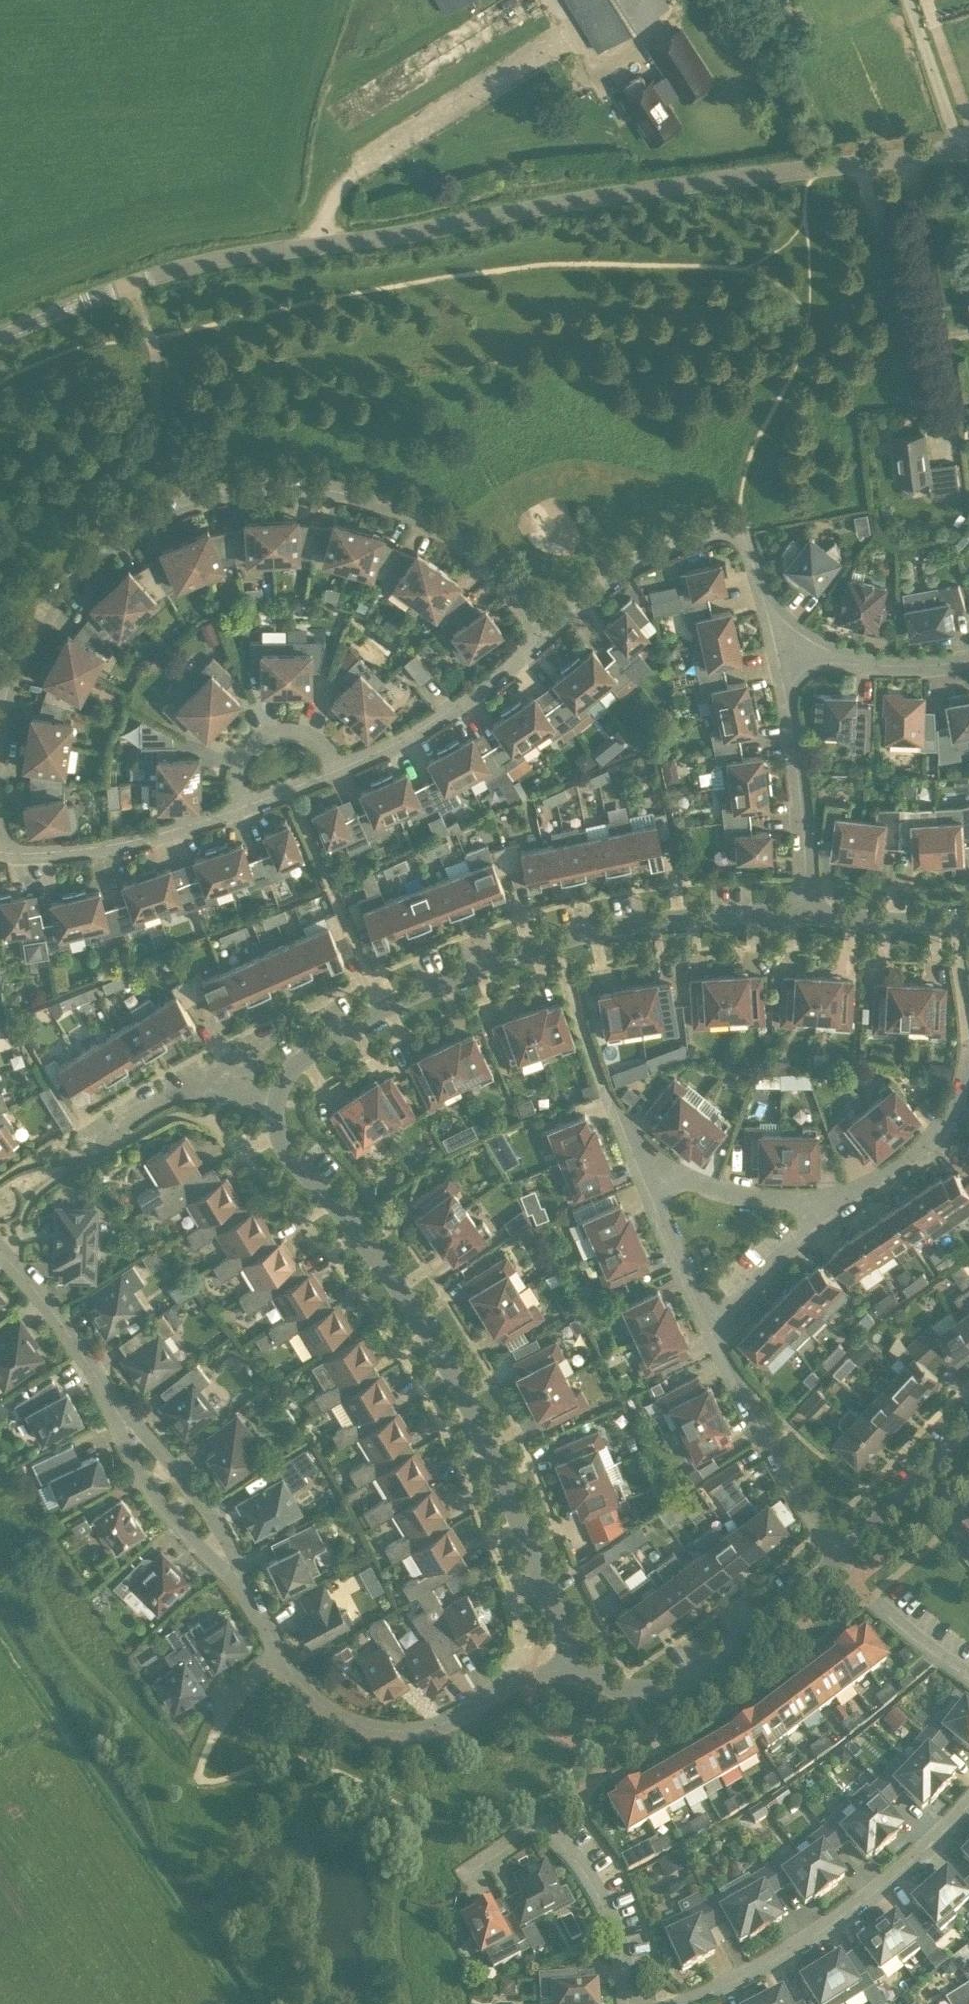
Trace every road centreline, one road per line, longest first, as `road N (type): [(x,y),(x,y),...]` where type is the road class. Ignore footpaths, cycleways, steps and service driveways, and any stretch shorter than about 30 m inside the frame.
road 1 (residential): [(130,284),(238,256),(399,236),(576,199),(968,150)]
road 2 (residential): [(543,635),(491,571),(427,523),(328,489),(255,488),(191,501),(146,521),(77,573),(29,638),(0,719)]
road 3 (tertiary): [(577,1655),(479,1427),(401,1289),(282,1147),(276,1101)]
road 4 (tertiary): [(276,1101),(301,1059),(343,1030),(511,953),(639,922),(807,913)]
road 5 (residential): [(692,2003),(751,1977),(893,1881),(968,1793)]
road 6 (tertiary): [(577,1655),(627,1689),(670,1684),(703,1668),(842,1555)]
road 7 (residential): [(529,1675),(436,1727),(393,1731),(335,1712),(306,1690),(280,1651)]
road 8 (residential): [(629,2003),(614,1929),(593,1881),(548,1830),(465,1876)]
road 9 (residential): [(842,1555),(763,1427),(711,1321)]
road 10 (residential): [(807,913),(782,655)]
road 11 (residential): [(335,768),(424,726),(543,635)]
road 12 (residential): [(0,849),(104,845),(242,805)]
road 13 (residential): [(543,635),(635,561),(705,533),(738,532)]
road 14 (residential): [(116,1407),(127,1451),(166,1513),(240,1577)]
road 15 (residential): [(240,1577),(217,1524),(116,1407)]
road 16 (residential): [(839,1201),(699,1184),(636,1160)]
road 17 (residential): [(116,1407),(0,1251)]
road 18 (residential): [(782,655),(911,667),(968,660)]
road 19 (residential): [(968,1081),(948,1128),(913,1160),(839,1201)]
road 20 (residential): [(711,1321),(636,1160)]
road 21 (tertiary): [(842,1555),(968,1430)]
road 22 (residential): [(711,1321),(839,1201)]
road 23 (residential): [(242,805),(237,779),(246,754),(267,737),(294,734),(319,744),(335,768)]
road 24 (tertiary): [(807,913),(968,919)]
road 25 (unclassified): [(0,335),(130,284)]
road 26 (residential): [(782,655),(738,532)]
road 27 (residential): [(97,1134),(205,1079)]

